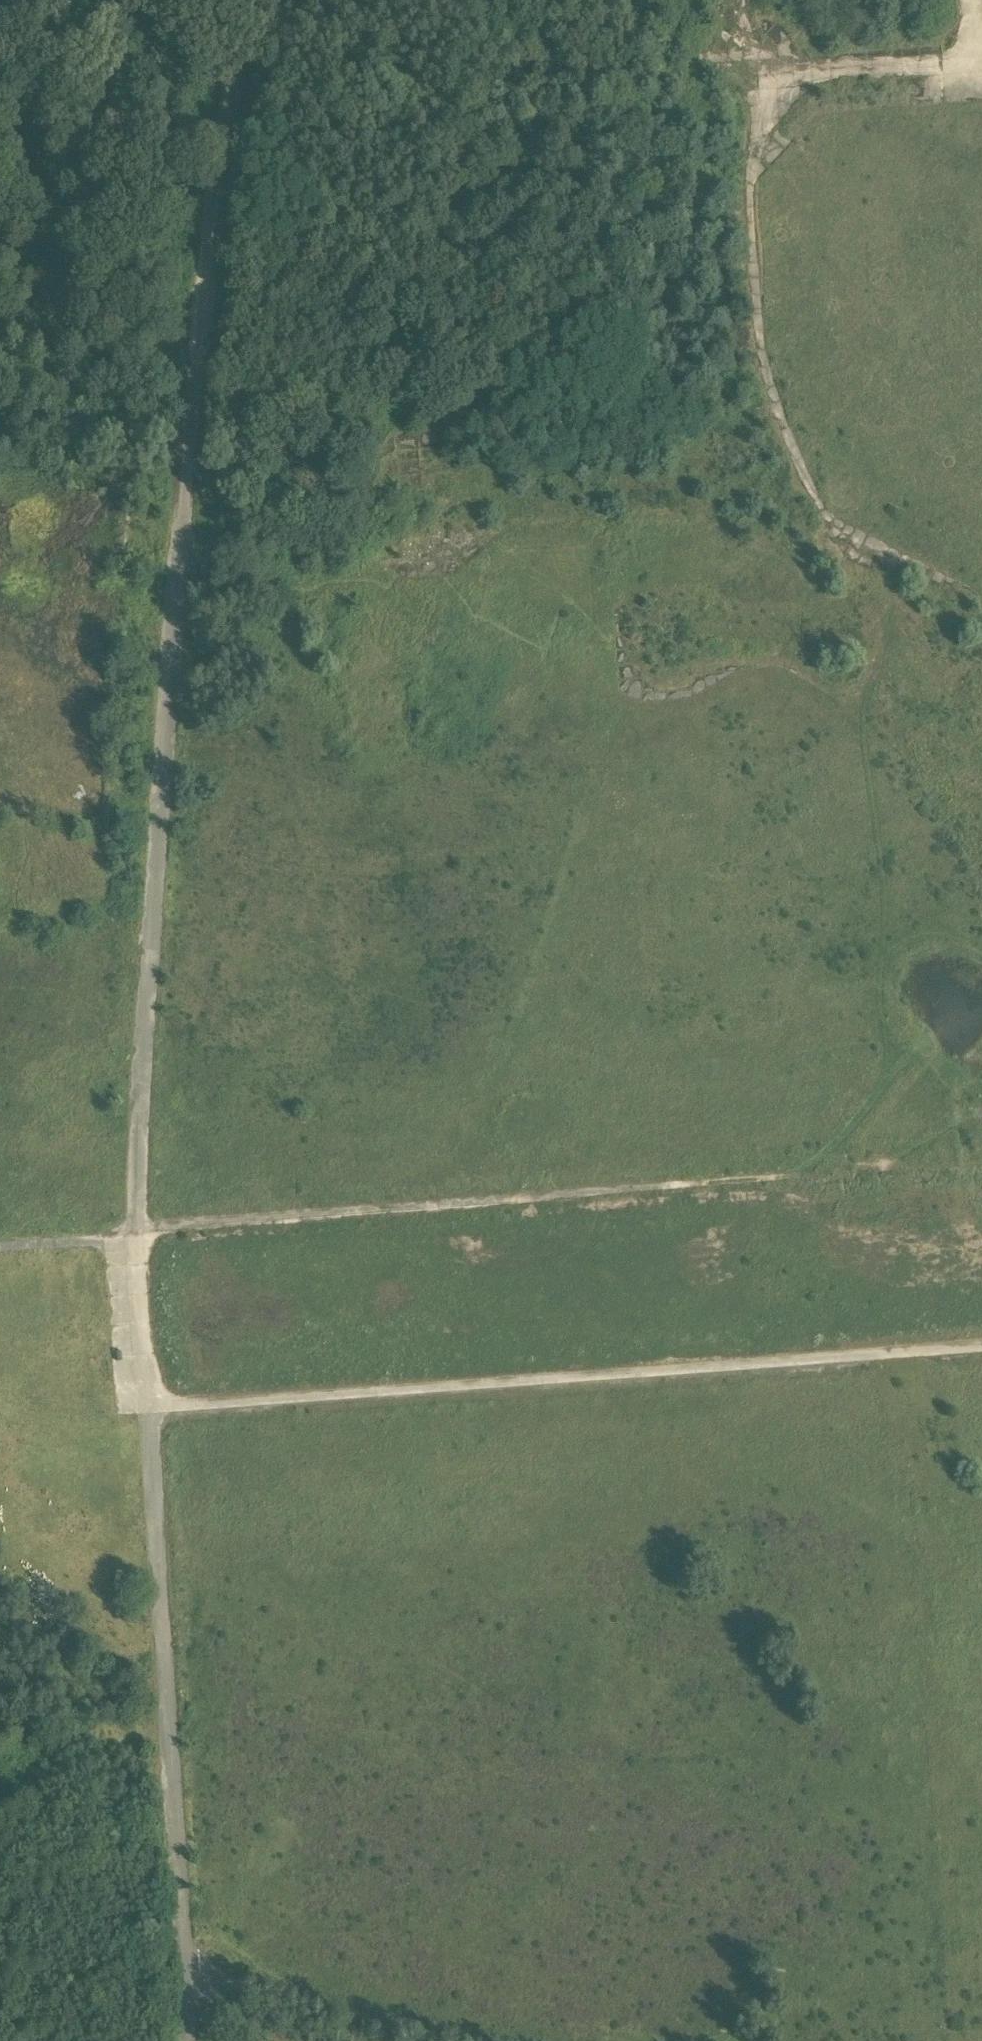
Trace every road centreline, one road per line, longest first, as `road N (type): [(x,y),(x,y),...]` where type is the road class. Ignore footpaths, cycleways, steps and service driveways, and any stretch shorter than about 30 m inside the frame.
road 1 (track): [(143,1248),(139,1117),(212,223),(223,126),(265,0)]
road 2 (track): [(981,1353),(150,1409)]
road 3 (track): [(190,2040),(143,1248)]
road 4 (track): [(186,1985),(425,2040)]
road 5 (track): [(0,1254),(143,1248)]

